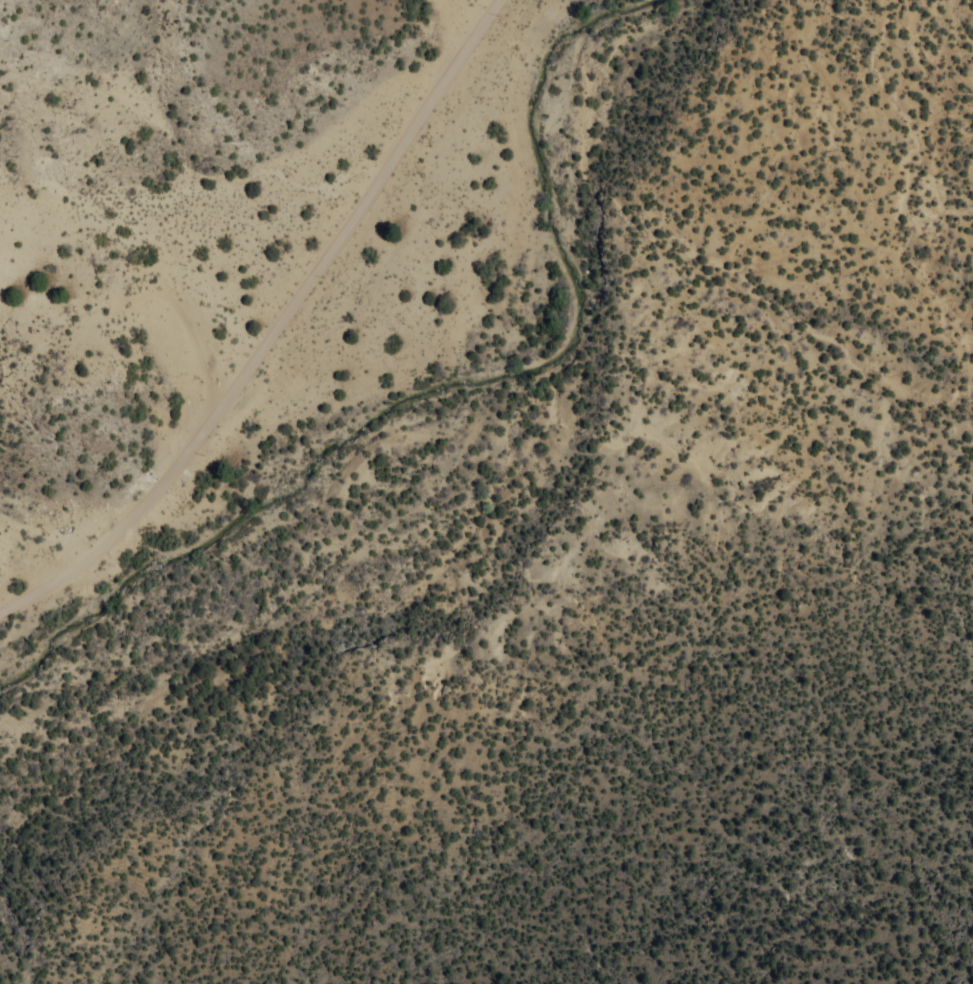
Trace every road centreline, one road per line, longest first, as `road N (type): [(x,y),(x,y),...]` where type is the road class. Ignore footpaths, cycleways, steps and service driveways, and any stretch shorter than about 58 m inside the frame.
road 1 (residential): [(0,619),(67,578),(146,509),(499,0)]

